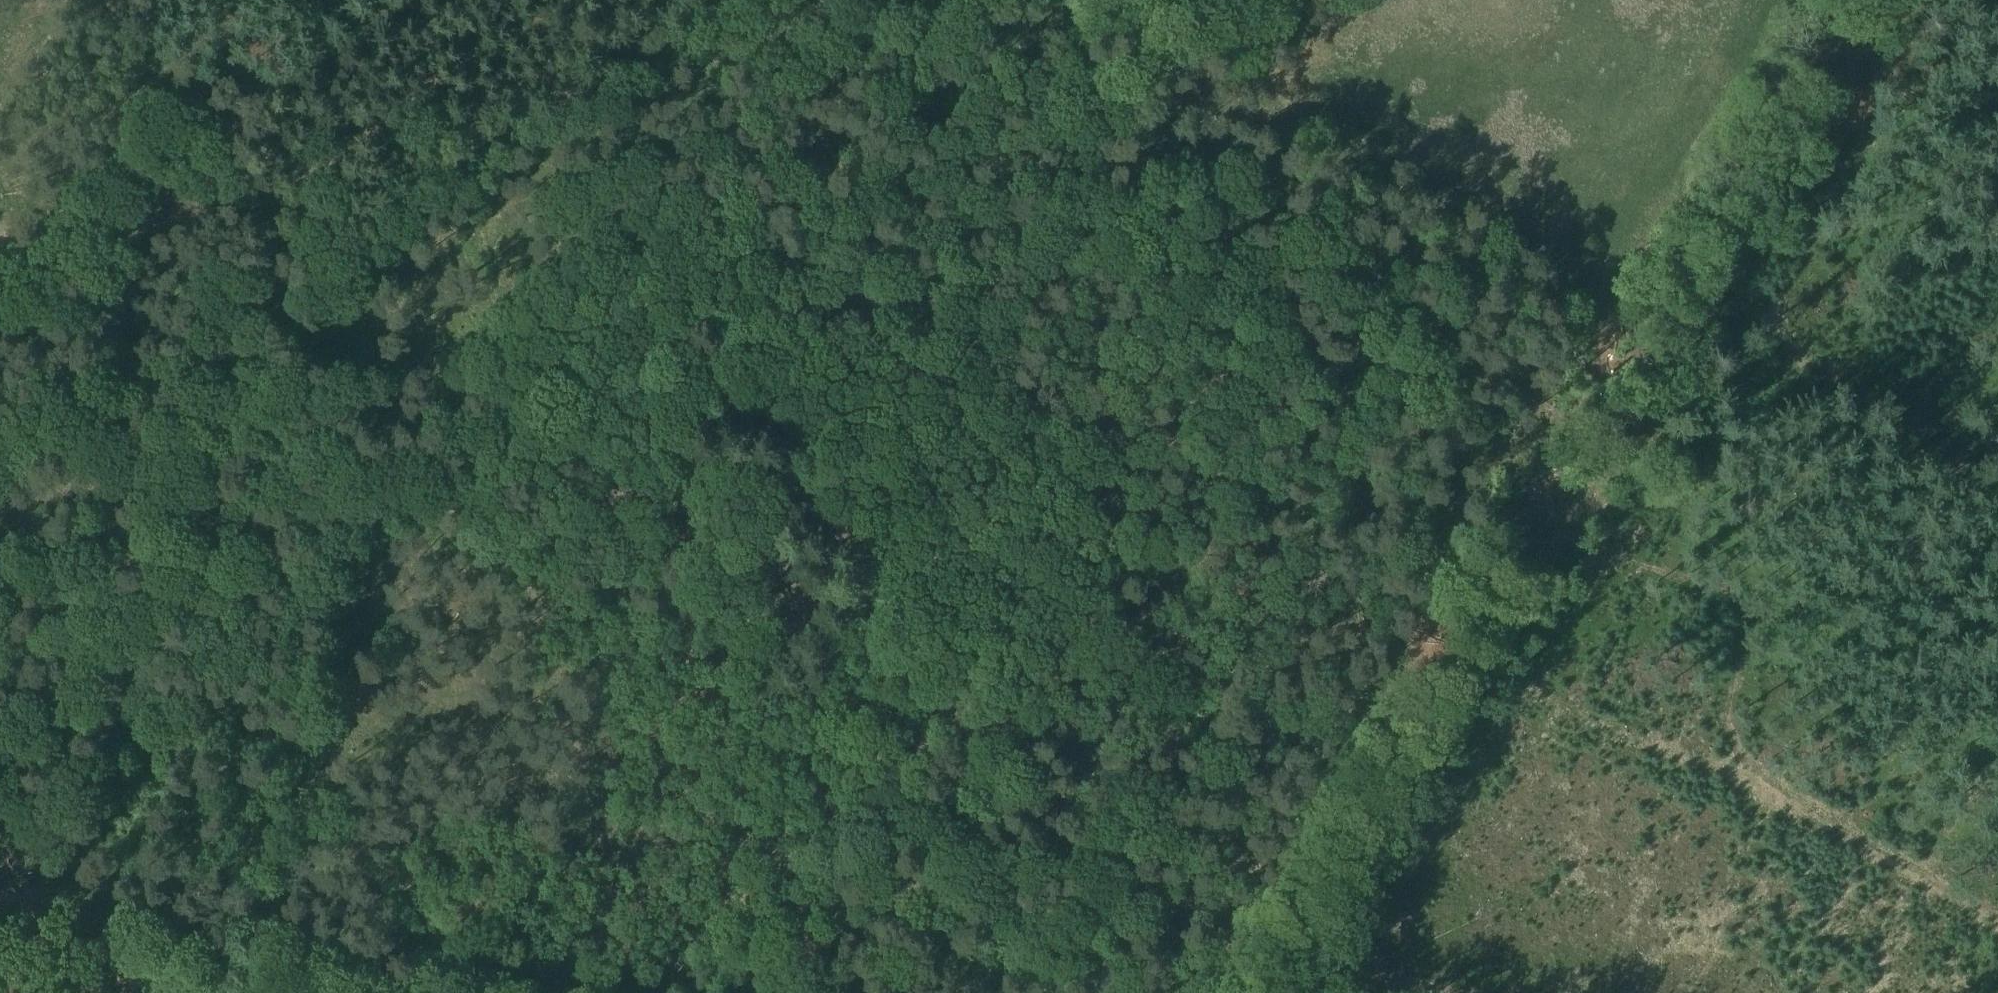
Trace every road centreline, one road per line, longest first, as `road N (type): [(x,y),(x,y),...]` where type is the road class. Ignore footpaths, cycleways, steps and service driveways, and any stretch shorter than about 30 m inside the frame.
road 1 (track): [(1304,992),(1904,0)]

